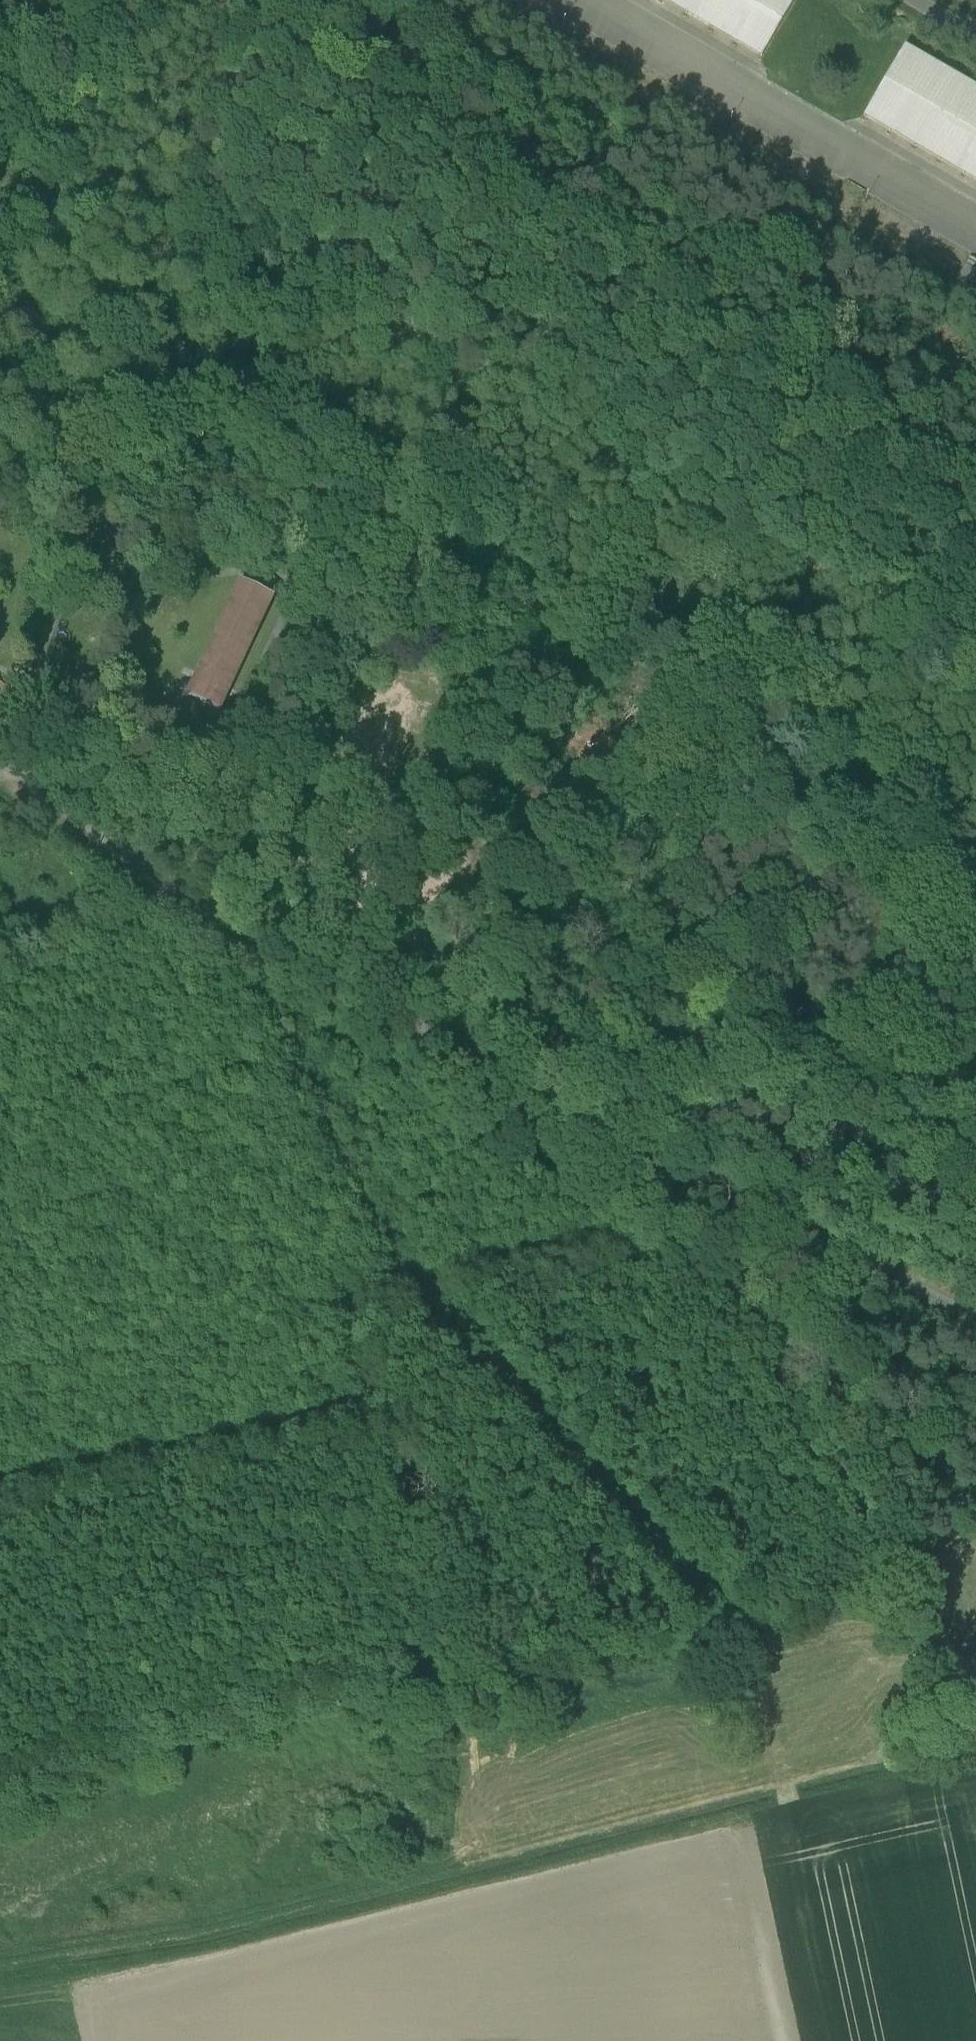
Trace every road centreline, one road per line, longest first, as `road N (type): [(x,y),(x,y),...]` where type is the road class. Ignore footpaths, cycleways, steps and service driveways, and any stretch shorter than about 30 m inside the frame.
road 1 (unclassified): [(975,1316),(504,1084),(337,967),(213,920),(0,762)]
road 2 (track): [(745,1199),(696,1253),(547,1282)]
road 3 (track): [(0,139),(49,111),(75,76),(80,0)]

